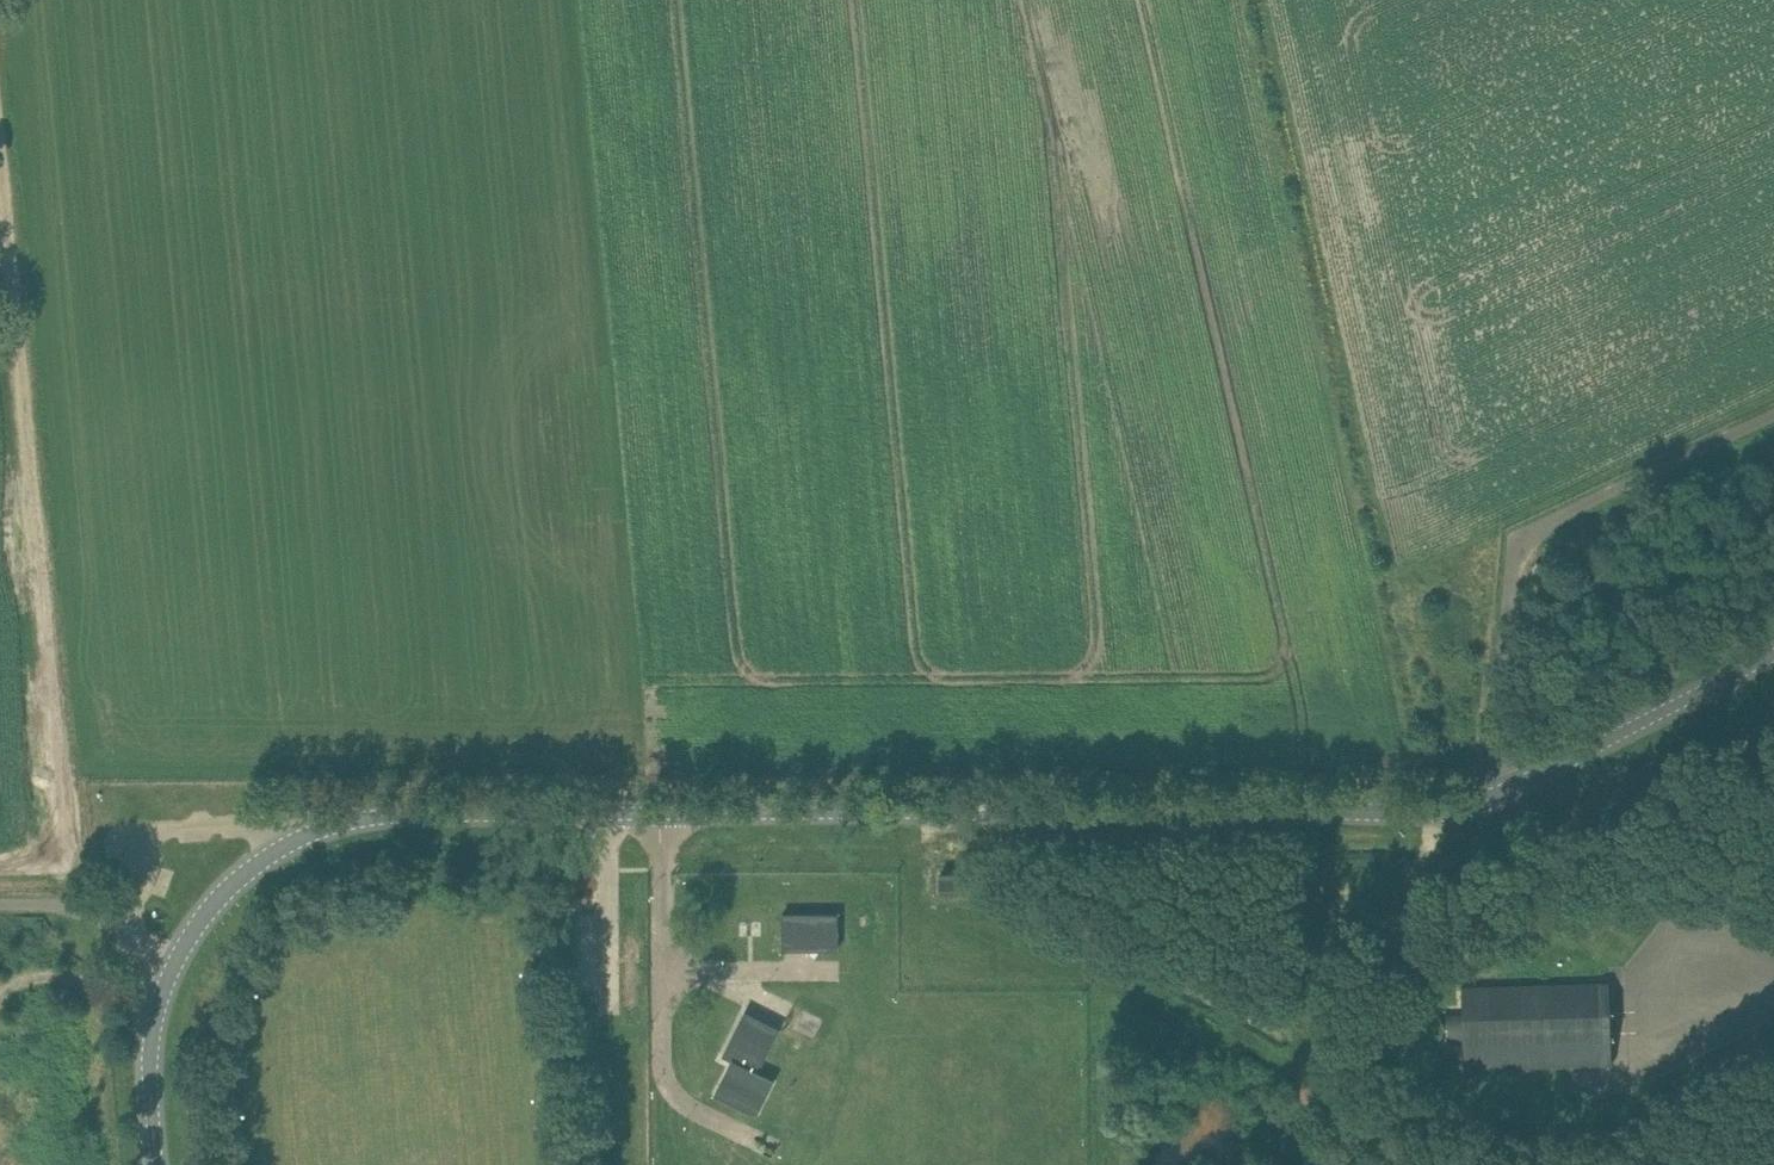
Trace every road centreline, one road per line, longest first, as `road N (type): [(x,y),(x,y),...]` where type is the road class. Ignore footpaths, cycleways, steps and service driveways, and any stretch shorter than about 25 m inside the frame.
road 1 (track): [(0,874),(28,874),(65,842),(0,167)]

